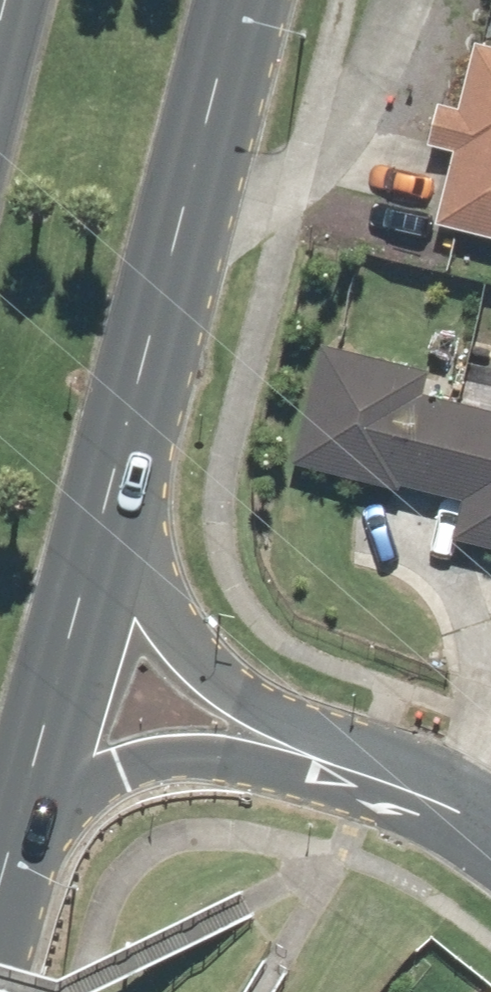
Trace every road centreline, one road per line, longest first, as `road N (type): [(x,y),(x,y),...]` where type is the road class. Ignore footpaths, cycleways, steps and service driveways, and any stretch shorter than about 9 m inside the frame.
road 1 (residential): [(415,0),(406,35),(348,125),(281,182),(171,252)]
road 2 (primary): [(171,252),(103,528)]
road 3 (primary): [(103,528),(35,786)]
road 4 (residential): [(103,528),(160,630),(203,685),(259,734)]
road 5 (primary): [(238,0),(171,252)]
road 6 (residential): [(259,734),(387,776),(490,834)]
road 7 (residential): [(259,734),(141,755),(35,786)]
road 8 (primary): [(35,786),(0,904)]

